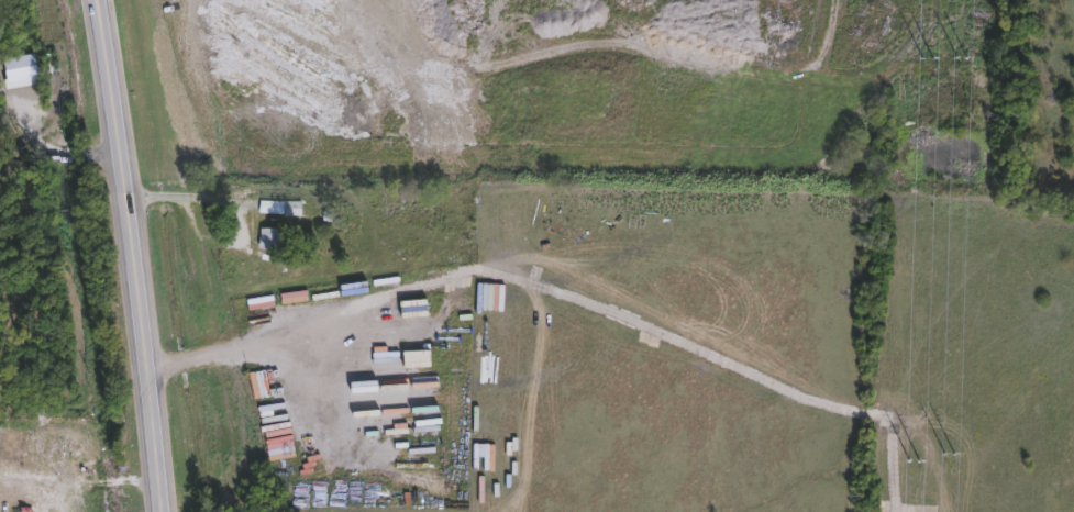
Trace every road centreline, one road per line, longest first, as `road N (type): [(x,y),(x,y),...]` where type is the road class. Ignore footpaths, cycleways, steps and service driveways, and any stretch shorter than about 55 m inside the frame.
road 1 (primary): [(157,511),(92,0)]

